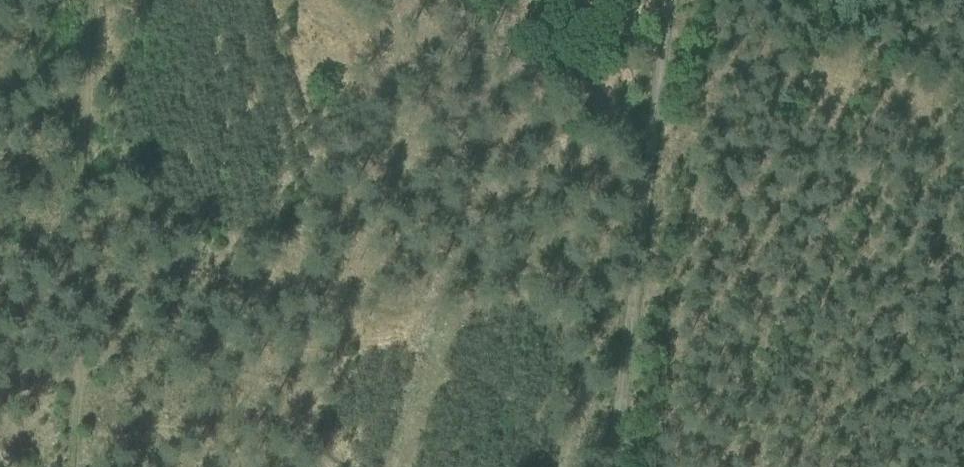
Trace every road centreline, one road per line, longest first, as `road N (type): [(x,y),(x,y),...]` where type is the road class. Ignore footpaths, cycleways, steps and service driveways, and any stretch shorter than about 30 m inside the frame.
road 1 (track): [(674,0),(608,466)]
road 2 (track): [(87,0),(58,466)]

